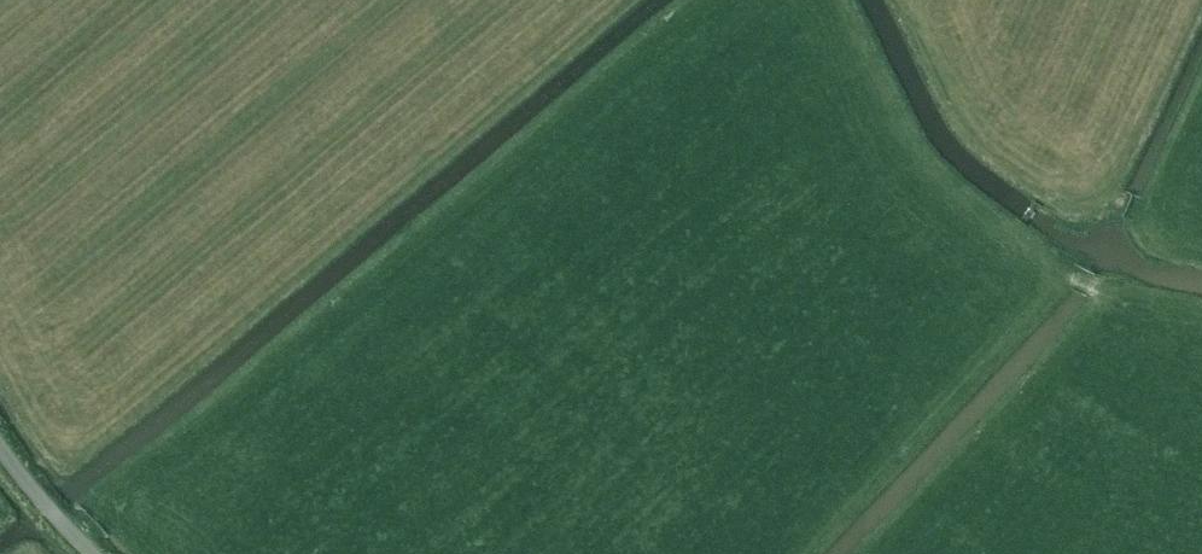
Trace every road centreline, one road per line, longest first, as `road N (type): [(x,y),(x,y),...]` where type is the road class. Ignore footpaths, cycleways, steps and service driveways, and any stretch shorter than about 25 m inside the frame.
road 1 (unclassified): [(92,553),(0,448)]

